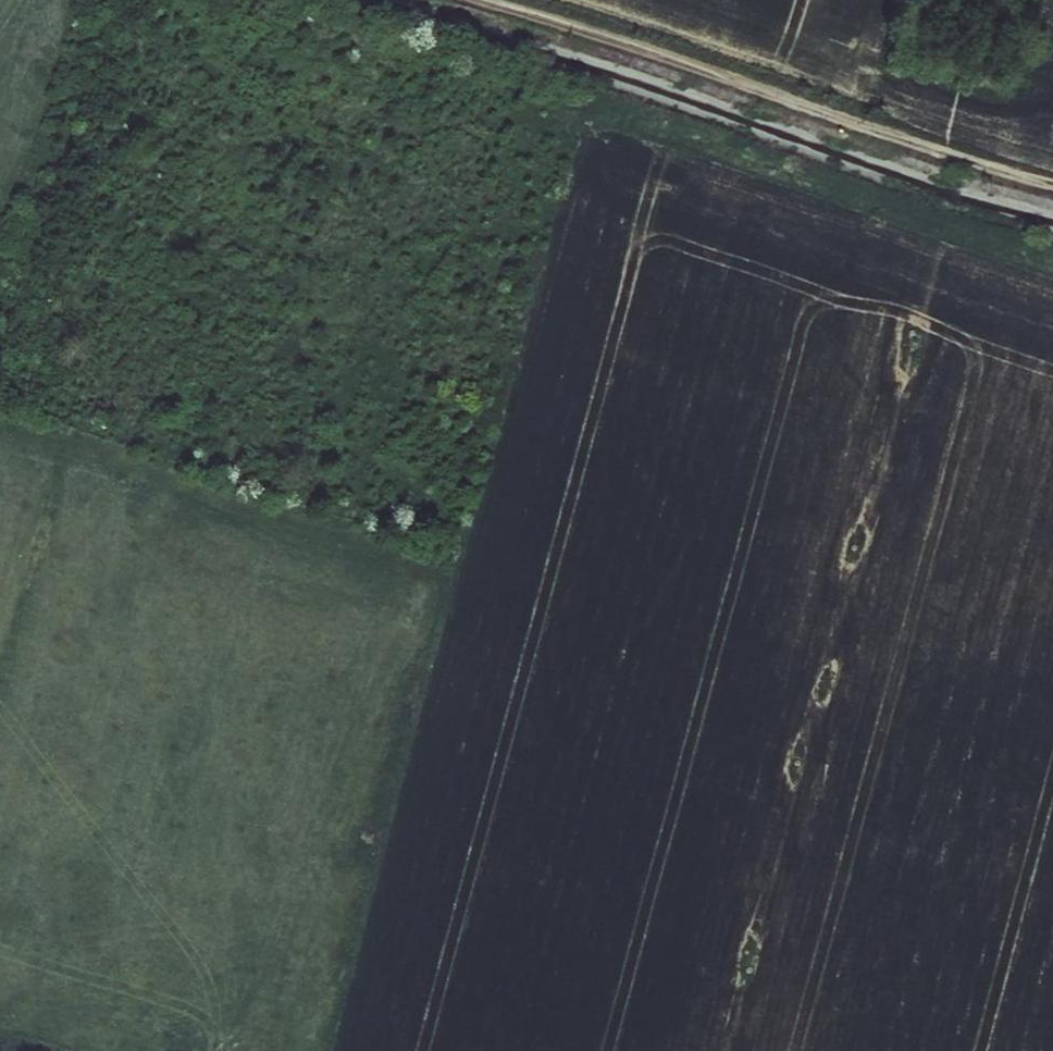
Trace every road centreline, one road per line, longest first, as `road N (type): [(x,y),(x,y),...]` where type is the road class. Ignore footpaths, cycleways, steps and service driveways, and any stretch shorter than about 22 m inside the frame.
road 1 (track): [(482,0),(1052,181)]

